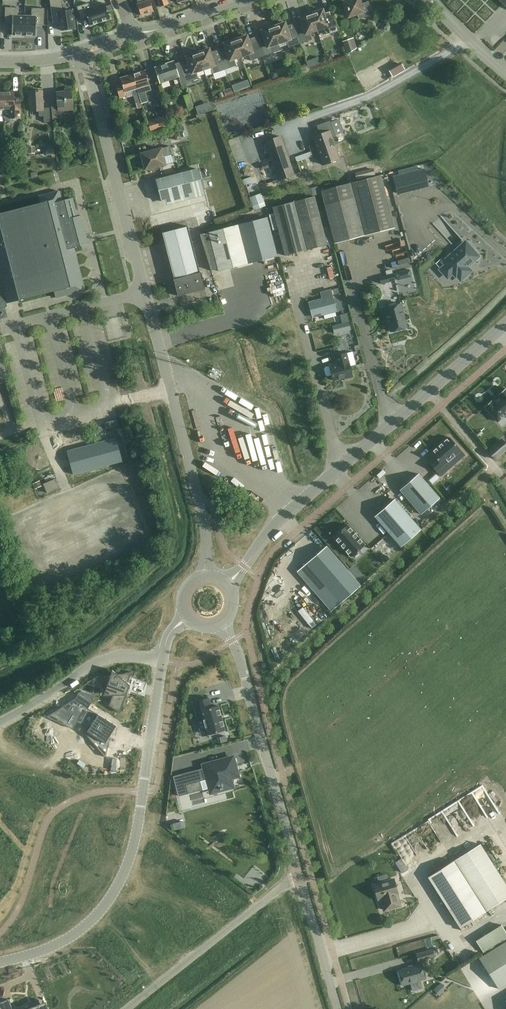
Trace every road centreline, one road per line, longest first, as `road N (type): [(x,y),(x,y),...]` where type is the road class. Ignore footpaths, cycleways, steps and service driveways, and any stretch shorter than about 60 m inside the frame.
road 1 (unclassified): [(207,572),(206,525),(83,53)]
road 2 (unclassified): [(229,582),(290,510),(505,324)]
road 3 (residential): [(0,963),(78,932),(115,892),(137,839),(164,659)]
road 4 (unclassified): [(300,879),(247,679),(224,624)]
road 5 (unclassified): [(131,1008),(300,879)]
road 6 (unclassified): [(0,722),(103,659),(164,659)]
road 7 (unclassified): [(339,1008),(300,879)]

